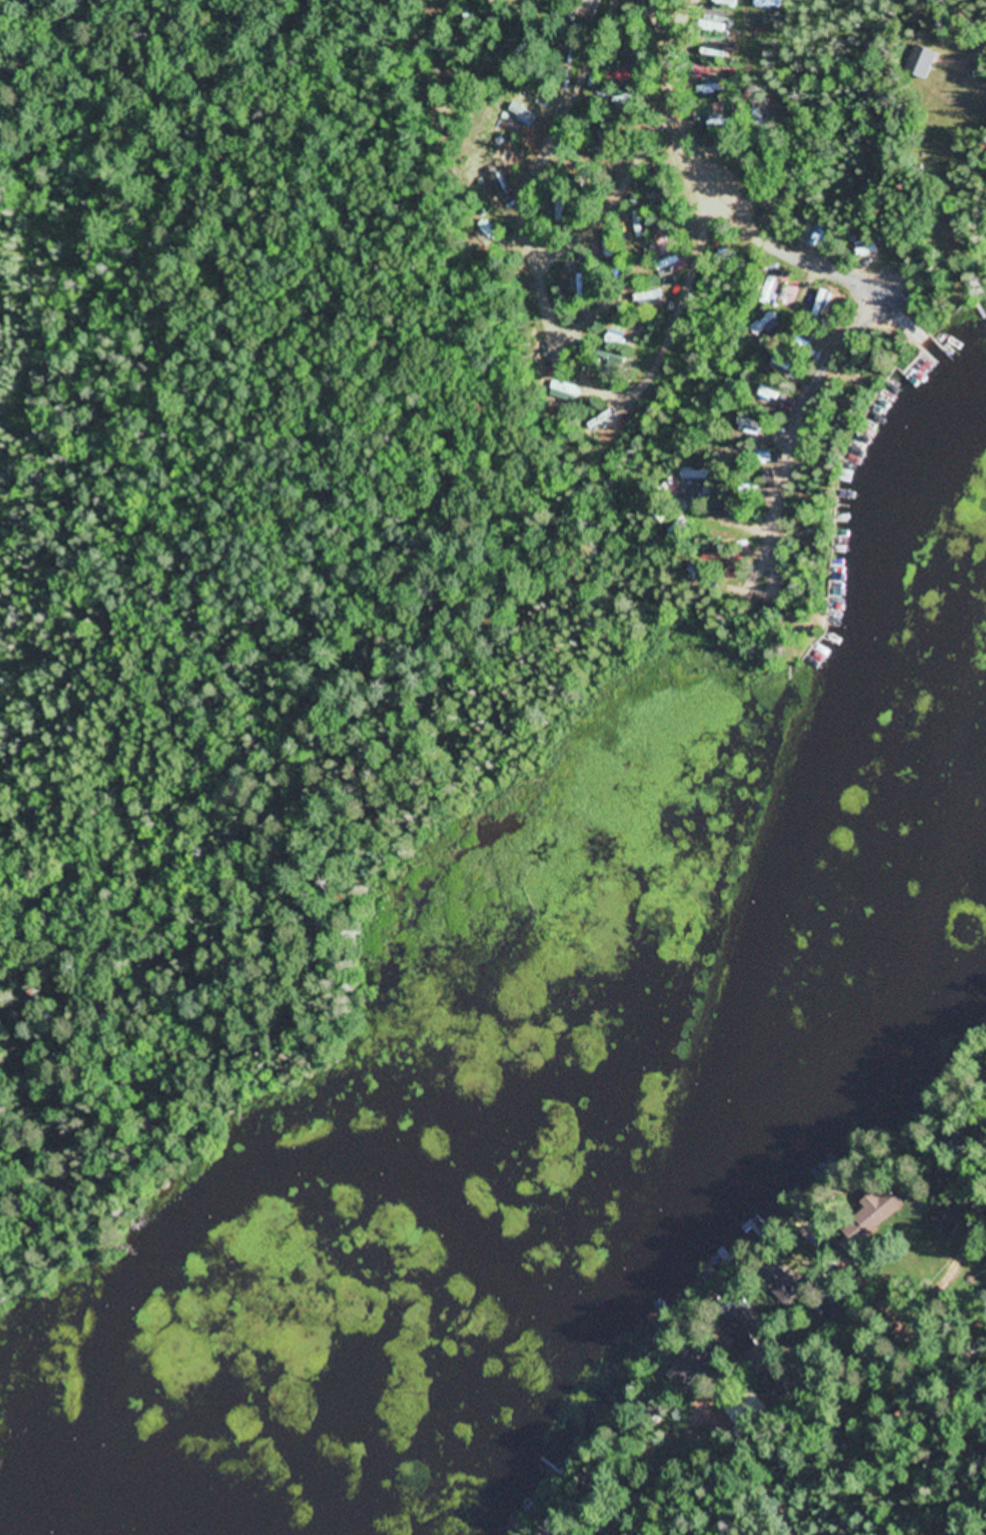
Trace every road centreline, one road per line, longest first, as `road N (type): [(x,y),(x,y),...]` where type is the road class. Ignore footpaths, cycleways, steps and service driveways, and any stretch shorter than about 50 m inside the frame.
road 1 (residential): [(956,1534),(985,1258)]

